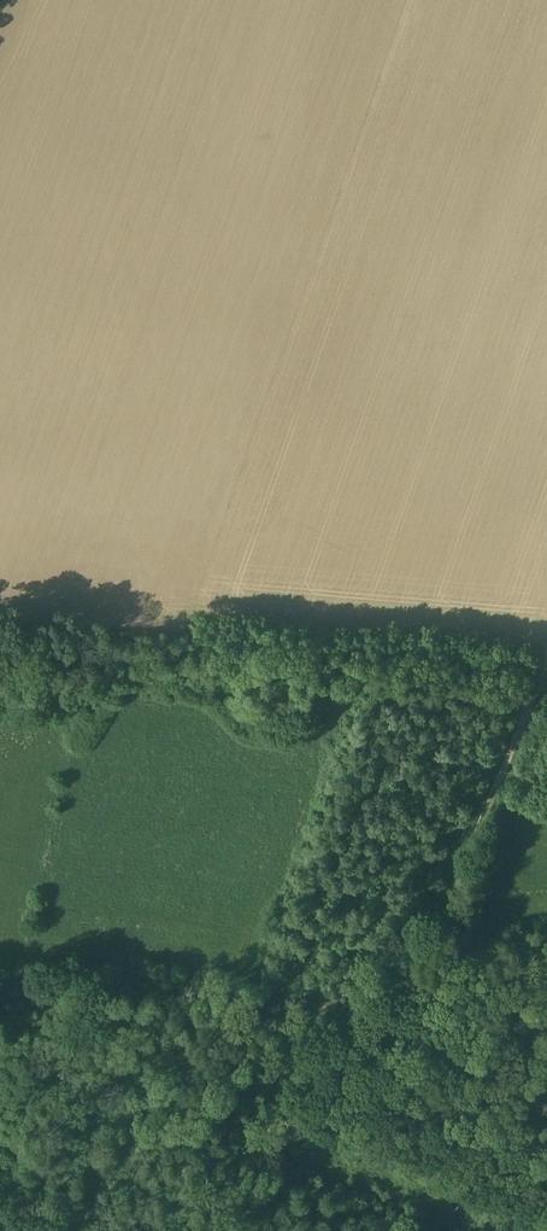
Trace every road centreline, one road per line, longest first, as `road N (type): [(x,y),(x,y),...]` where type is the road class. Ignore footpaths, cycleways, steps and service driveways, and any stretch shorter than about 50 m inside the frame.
road 1 (track): [(546,656),(423,960),(399,986),(311,1009),(236,1230)]

